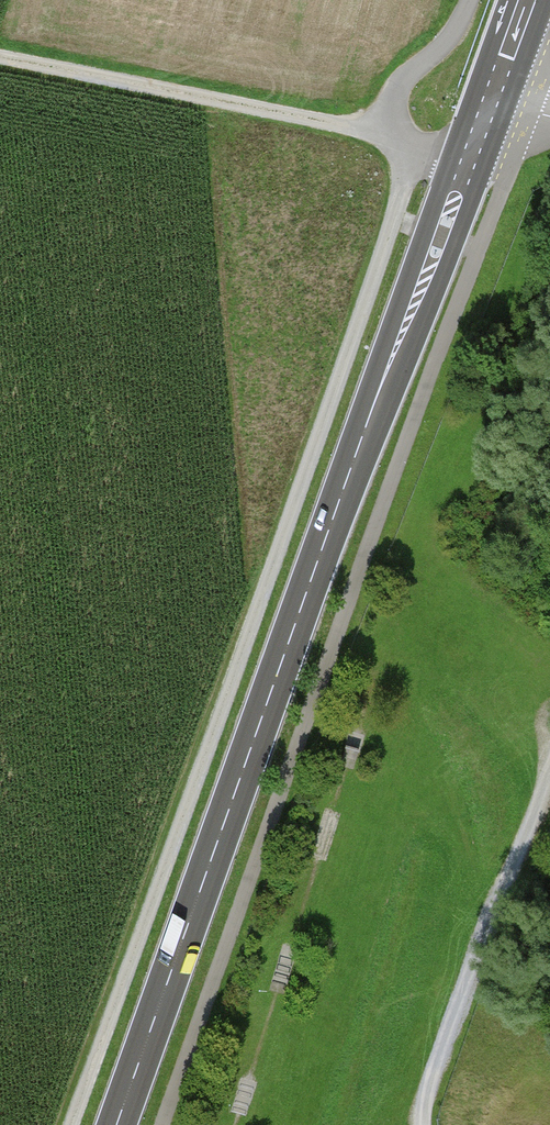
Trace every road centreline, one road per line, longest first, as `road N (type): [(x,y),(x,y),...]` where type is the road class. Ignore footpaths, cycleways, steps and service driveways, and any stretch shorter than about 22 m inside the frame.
road 1 (secondary): [(117,1124),(369,414),(527,0)]
road 2 (track): [(416,149),(70,1124)]
road 3 (track): [(0,57),(385,135)]
road 4 (track): [(471,0),(450,39),(412,70),(394,99),(385,135),(416,149)]

